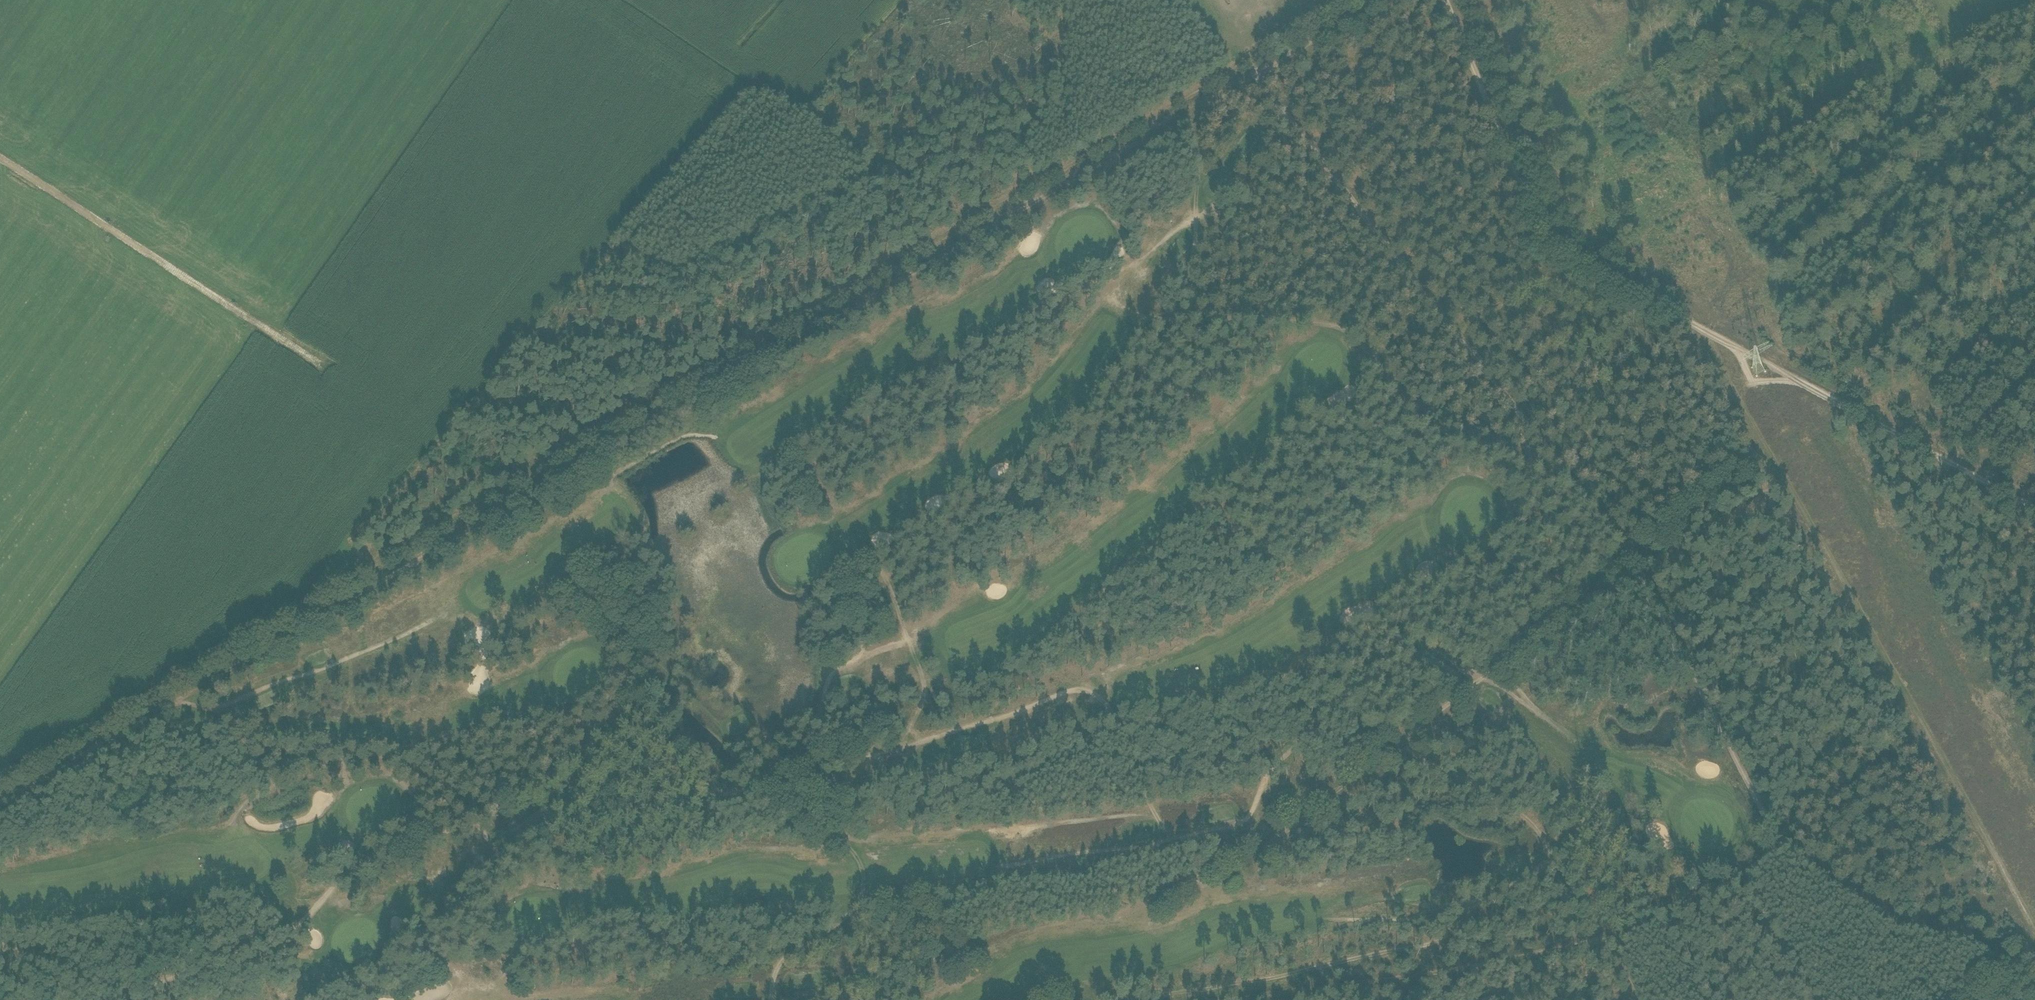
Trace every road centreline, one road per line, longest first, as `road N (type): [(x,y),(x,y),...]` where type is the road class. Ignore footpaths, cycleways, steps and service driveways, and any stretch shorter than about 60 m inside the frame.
road 1 (track): [(908,738),(992,720),(1069,691),(1094,694),(1112,714),(1163,828),(1197,880),(1212,884),(1634,556),(1492,421),(1401,399),(1348,331),(1211,314),(1192,283),(1197,173)]
road 2 (track): [(610,631),(624,631),(665,665),(737,748),(779,767),(732,792),(665,795),(584,822),(528,861),(500,853),(461,812),(440,810),(348,872),(300,923),(236,964),(144,986),(121,999)]
road 3 (track): [(872,558),(894,597),(925,696),(902,746),(844,764),(779,767),(791,791),(856,856),(864,880),(861,900),(838,925),(778,966),(773,999)]
road 4 (track): [(1484,898),(1428,942),(1259,981),(1118,999)]
road 5 (track): [(0,158),(320,363)]
road 6 (track): [(1648,808),(1602,852),(1543,863),(1499,894),(1441,904),(1405,920),(1334,919)]
road 7 (track): [(1397,745),(1521,814),(1542,837),(1550,860)]

